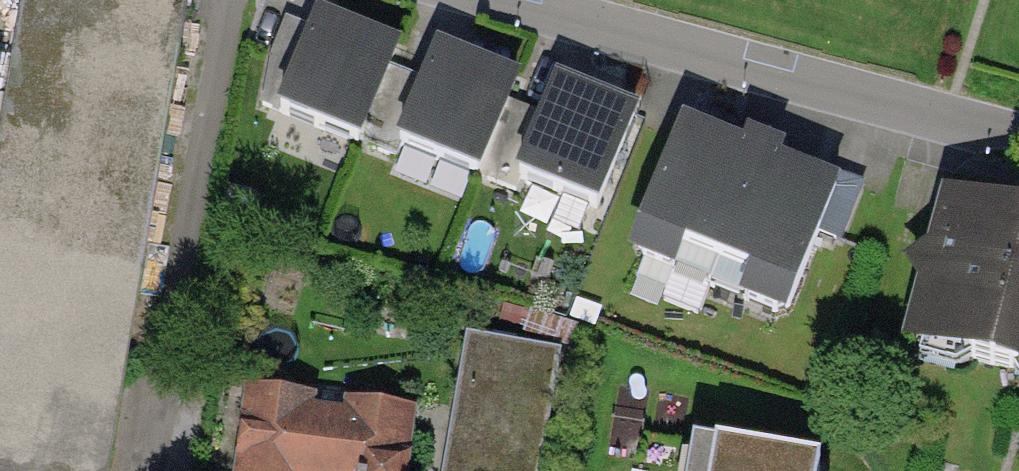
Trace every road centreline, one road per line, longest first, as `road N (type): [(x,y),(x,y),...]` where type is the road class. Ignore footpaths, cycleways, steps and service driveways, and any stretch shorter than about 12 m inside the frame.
road 1 (residential): [(507,0),(1018,140)]

